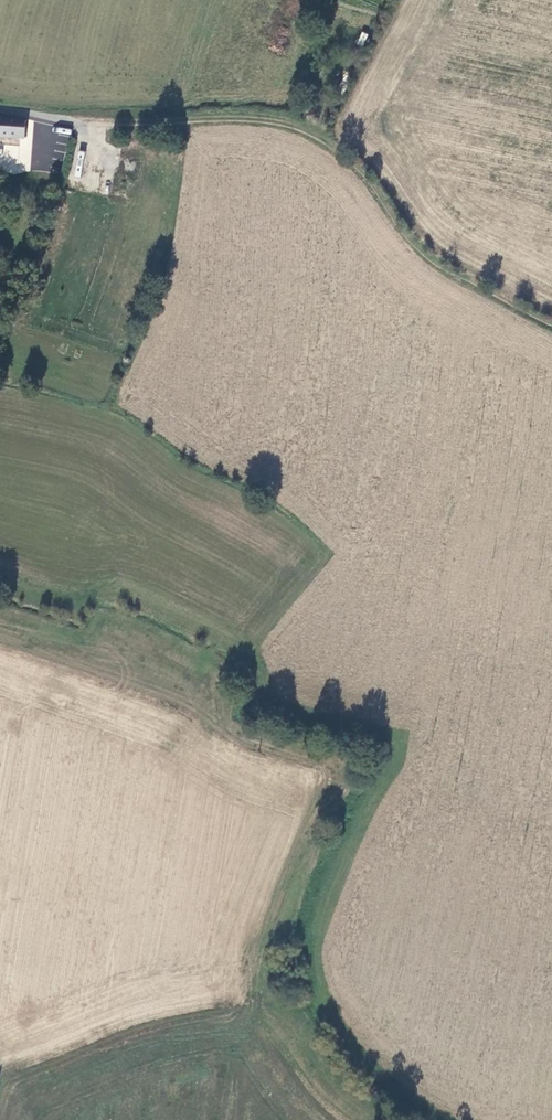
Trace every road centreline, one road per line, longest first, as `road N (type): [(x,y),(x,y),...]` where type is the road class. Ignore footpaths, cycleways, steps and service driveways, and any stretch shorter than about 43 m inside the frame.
road 1 (track): [(46,118),(241,120),(316,136)]

